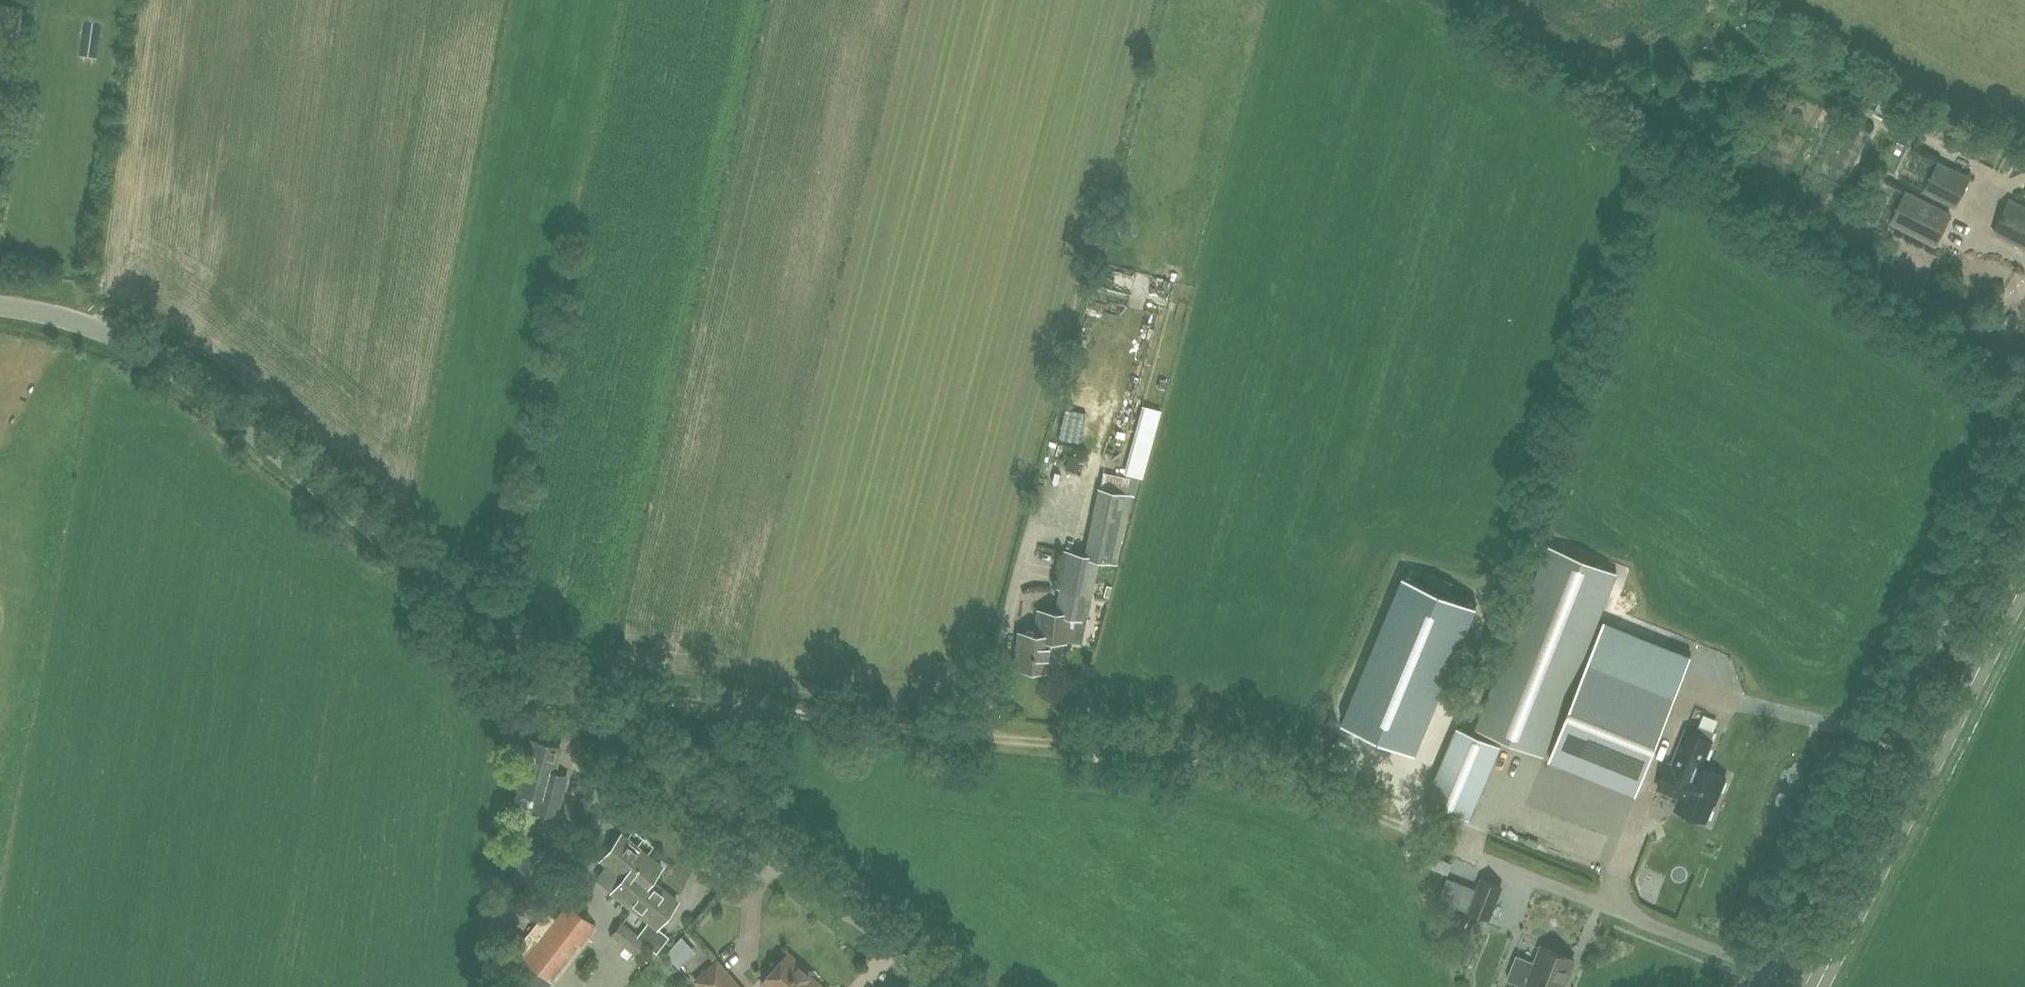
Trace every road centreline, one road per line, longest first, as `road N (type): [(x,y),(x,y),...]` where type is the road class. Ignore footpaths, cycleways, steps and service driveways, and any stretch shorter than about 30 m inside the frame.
road 1 (unclassified): [(961,986),(615,705),(124,338),(73,317),(0,305)]
road 2 (tertiary): [(1818,986),(2024,580)]

